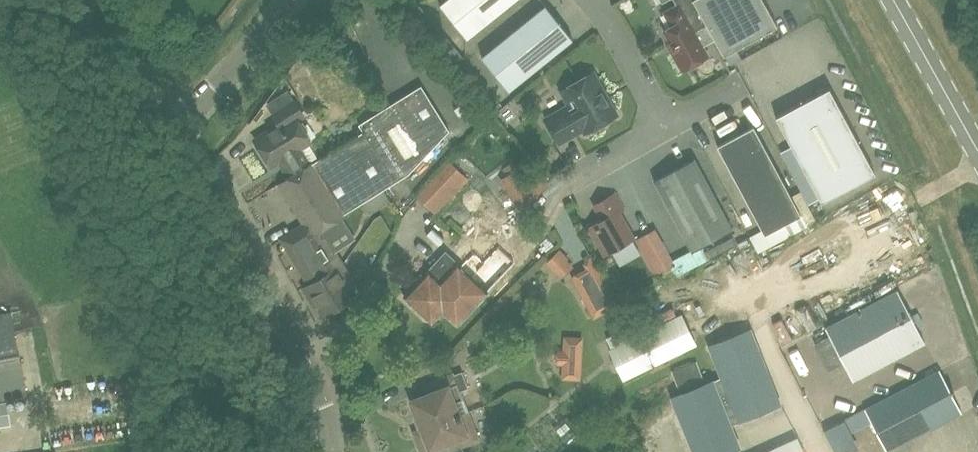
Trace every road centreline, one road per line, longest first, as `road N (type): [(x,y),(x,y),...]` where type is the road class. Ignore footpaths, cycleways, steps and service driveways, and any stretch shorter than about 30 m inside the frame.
road 1 (tertiary): [(329,451),(329,425),(304,358),(182,152),(193,110)]
road 2 (unclassified): [(193,110),(130,84),(64,0)]
road 3 (unclassified): [(678,125),(827,47)]
road 4 (secondary): [(977,136),(900,0)]
road 5 (unclassified): [(678,125),(599,0)]
road 6 (tertiary): [(193,110),(285,0)]
road 7 (unclassified): [(561,193),(678,125)]
road 8 (residential): [(977,389),(923,282)]

